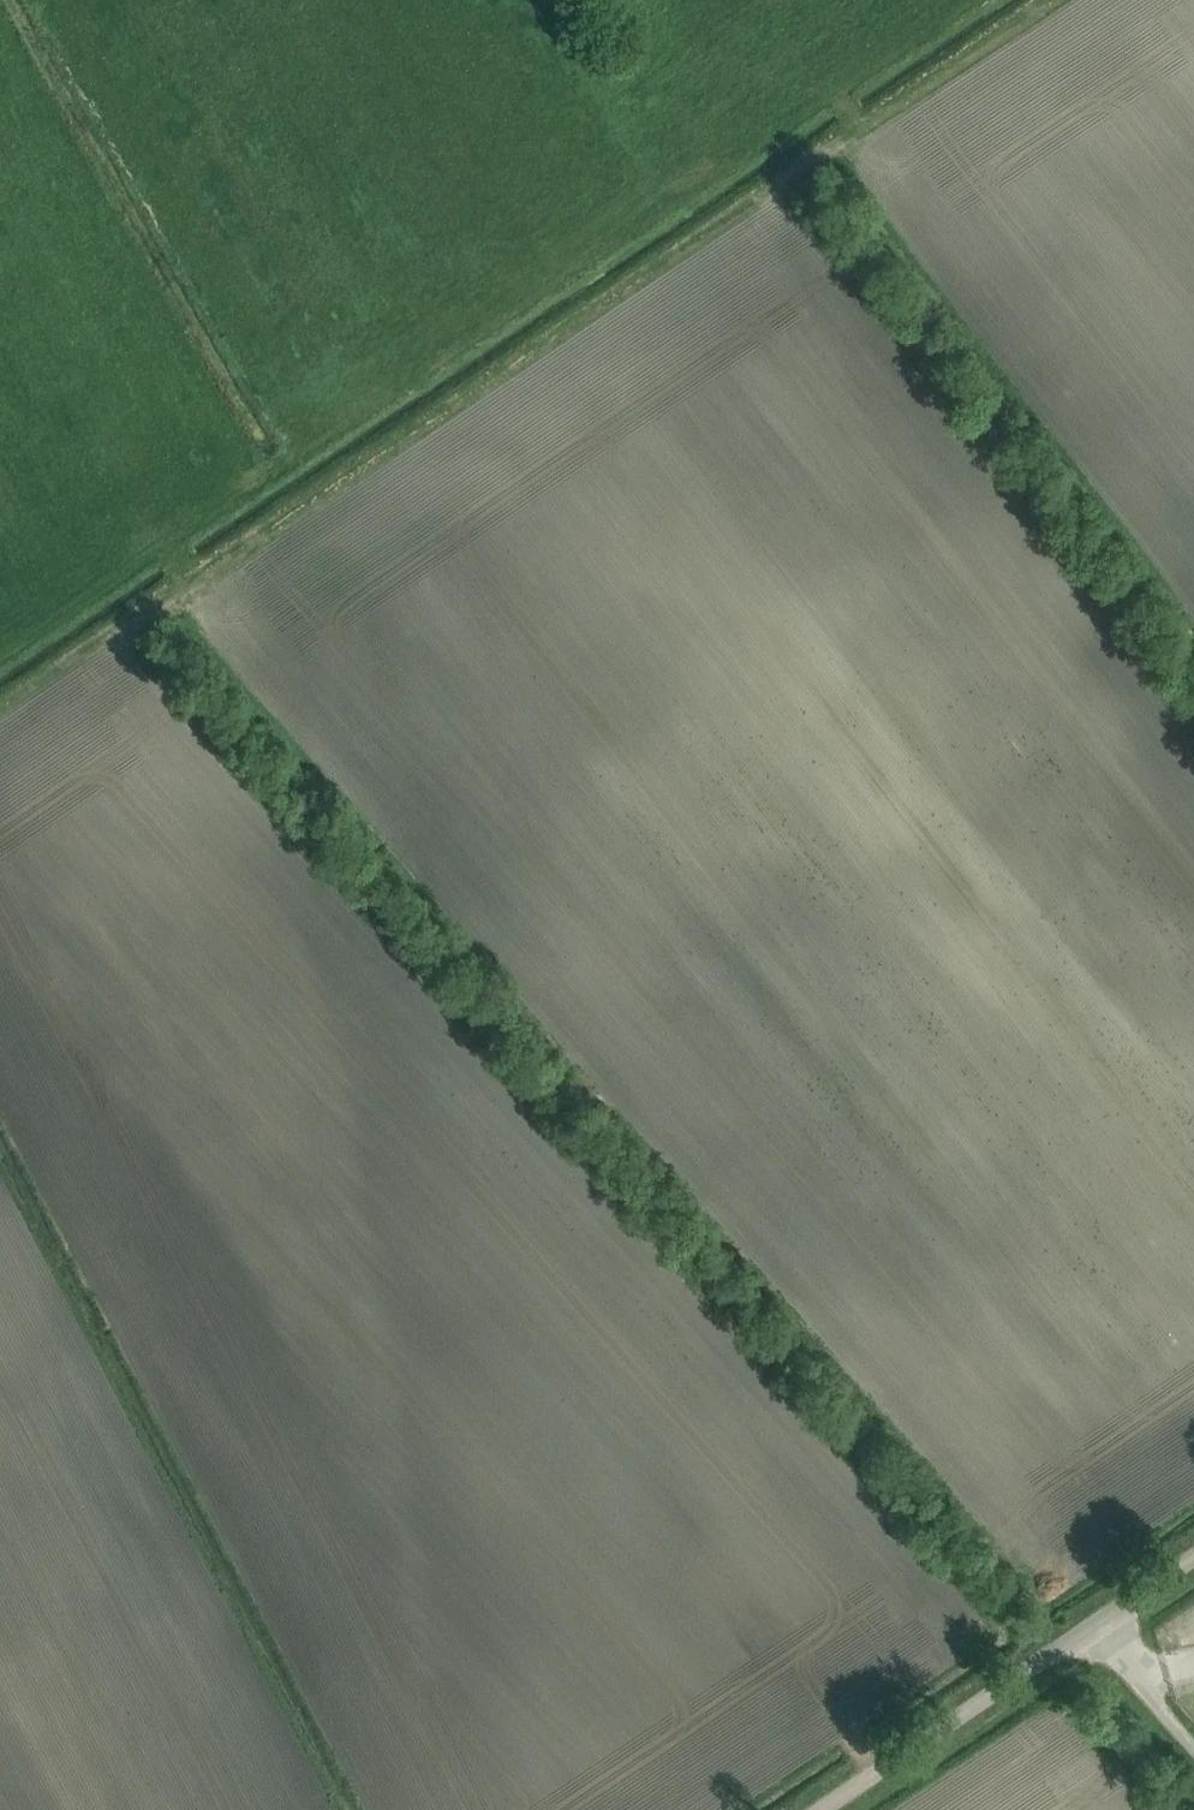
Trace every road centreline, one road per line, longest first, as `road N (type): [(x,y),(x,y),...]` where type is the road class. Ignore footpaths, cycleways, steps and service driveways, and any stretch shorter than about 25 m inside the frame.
road 1 (track): [(1036,0),(0,705)]
road 2 (unclassified): [(815,1809),(1193,1556)]

